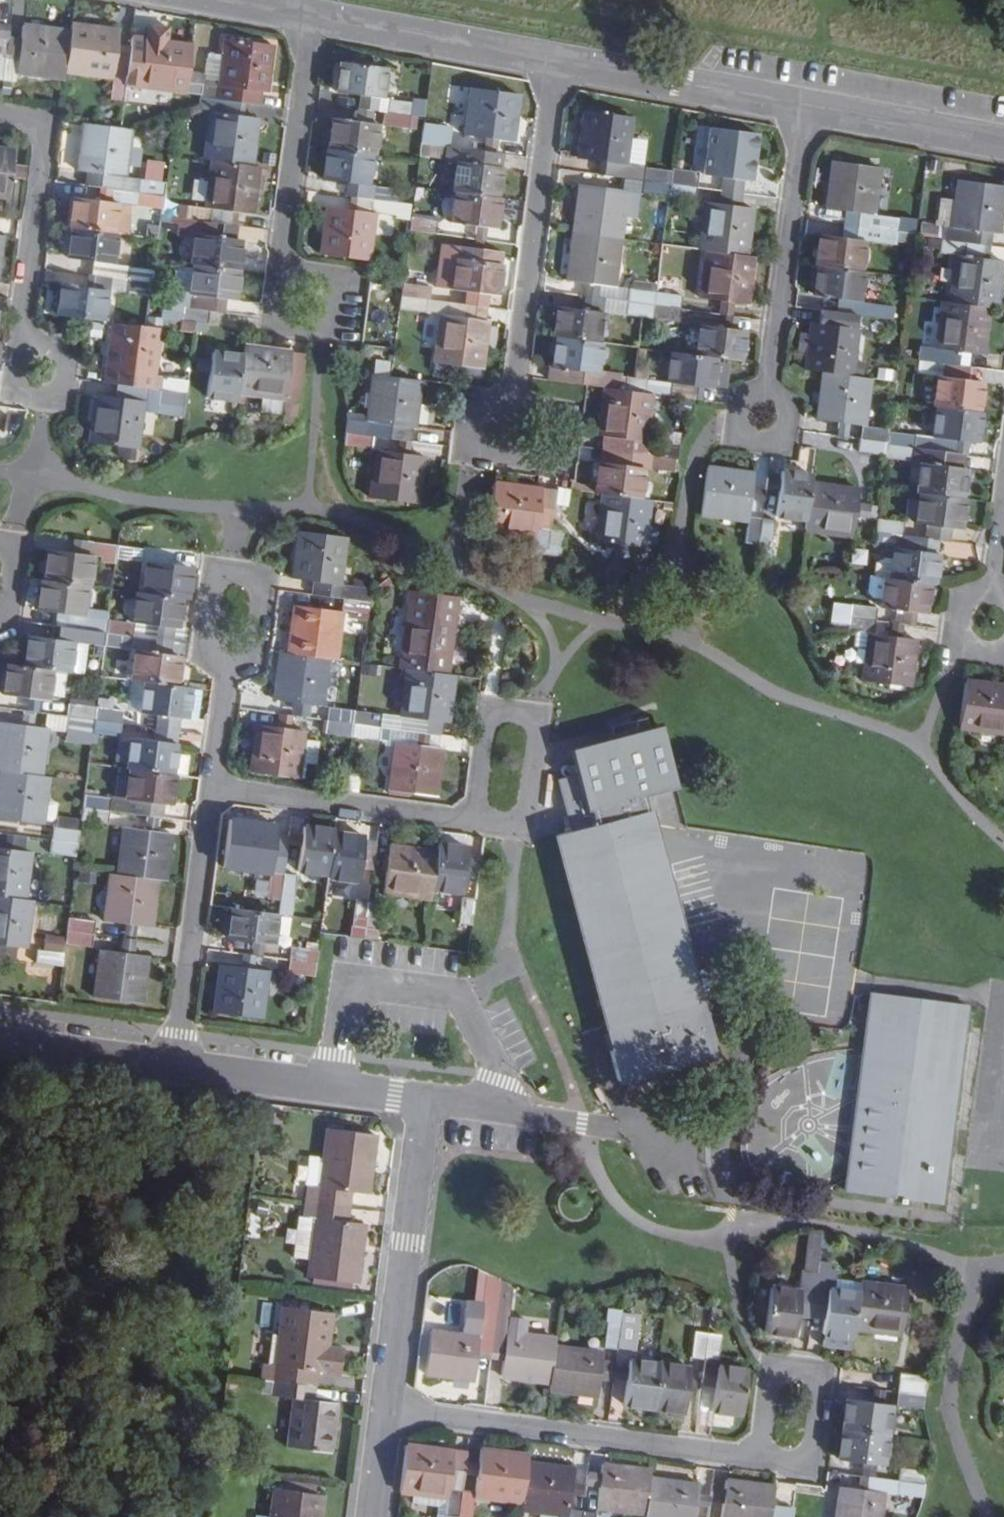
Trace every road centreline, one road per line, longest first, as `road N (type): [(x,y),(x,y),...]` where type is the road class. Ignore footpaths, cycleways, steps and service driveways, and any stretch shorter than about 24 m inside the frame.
road 1 (residential): [(176,1067),(426,1101),(386,1407)]
road 2 (residential): [(798,1414),(792,1463),(386,1407)]
road 3 (residential): [(511,417),(554,68)]
road 4 (residential): [(762,420),(799,113)]
road 5 (residential): [(209,786),(500,824)]
road 6 (residential): [(42,368),(24,313),(43,131),(30,117),(0,114)]
road 7 (residential): [(500,824),(519,823),(527,812),(537,725),(518,711),(498,711),(487,722),(478,806),(491,822)]
road 8 (residential): [(176,1067),(209,786)]
road 9 (residential): [(301,296),(282,243),(311,21)]
road 10 (residential): [(554,68),(799,113)]
road 11 (residential): [(311,21),(554,68)]
road 12 (residential): [(799,113),(1003,146)]
road 13 (residential): [(209,786),(235,604)]
road 14 (residential): [(0,1046),(176,1067)]

